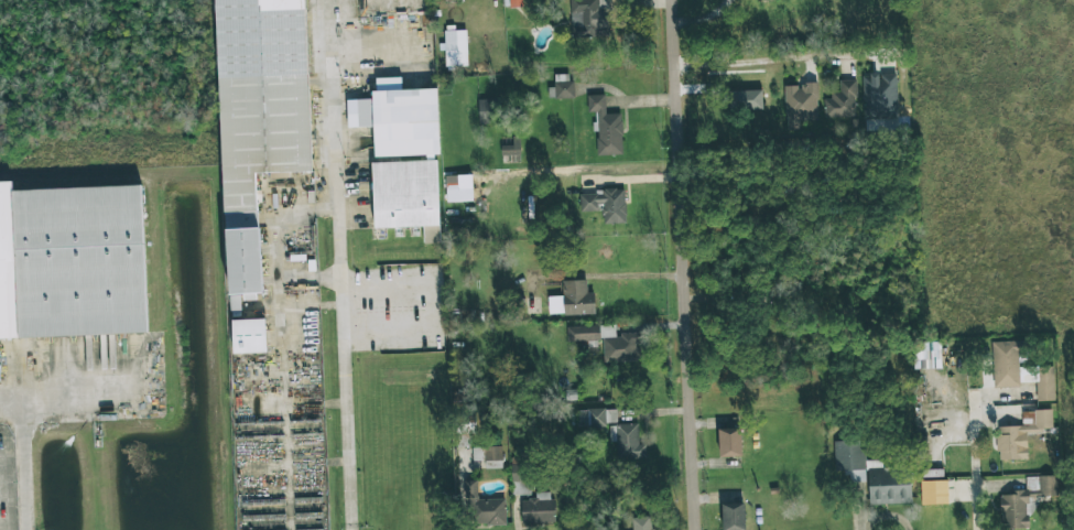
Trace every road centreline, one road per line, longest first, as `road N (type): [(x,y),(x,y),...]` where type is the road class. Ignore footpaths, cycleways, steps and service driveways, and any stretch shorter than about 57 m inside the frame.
road 1 (residential): [(672,0),(696,529)]

